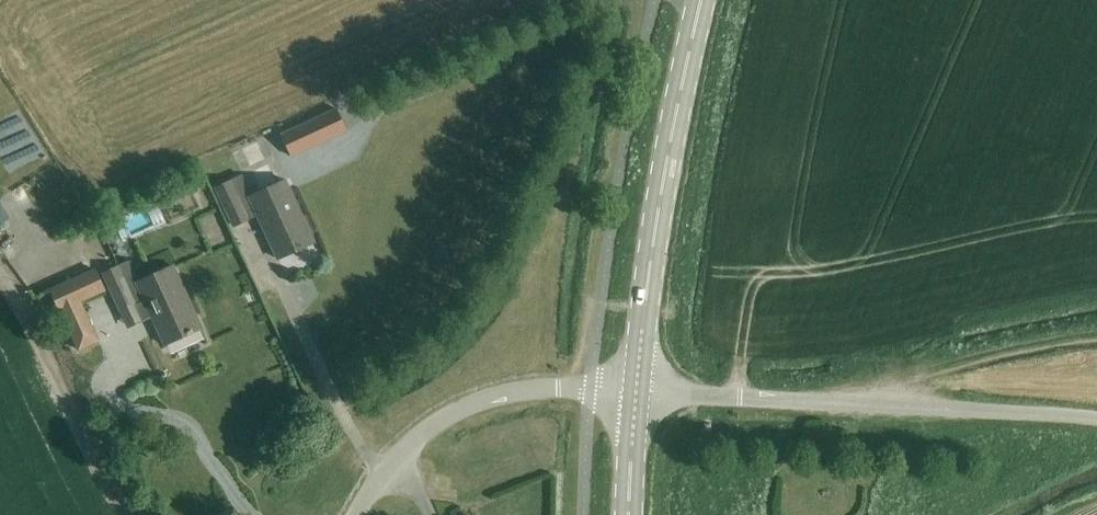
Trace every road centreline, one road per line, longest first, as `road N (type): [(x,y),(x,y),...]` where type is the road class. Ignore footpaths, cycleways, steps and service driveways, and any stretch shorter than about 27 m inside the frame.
road 1 (unclassified): [(1096,422),(634,395)]
road 2 (secondary): [(634,395),(699,0)]
road 3 (unclassified): [(358,514),(378,481),(463,412),(532,391),(634,395)]

